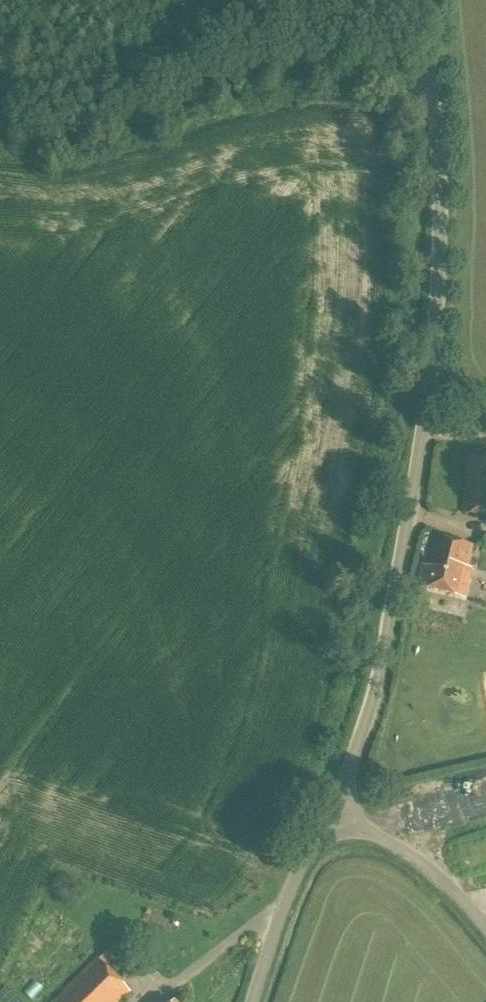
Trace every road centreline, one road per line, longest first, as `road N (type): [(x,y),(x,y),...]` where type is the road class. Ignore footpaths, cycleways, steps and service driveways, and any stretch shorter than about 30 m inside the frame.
road 1 (unclassified): [(327,812),(349,775),(376,678),(434,328),(437,172),(421,0)]
road 2 (track): [(0,114),(85,125),(229,75),(294,63),(429,84)]
road 3 (unclassified): [(251,1001),(284,899),(327,812)]
road 4 (unclassified): [(485,927),(406,851),(327,812)]

